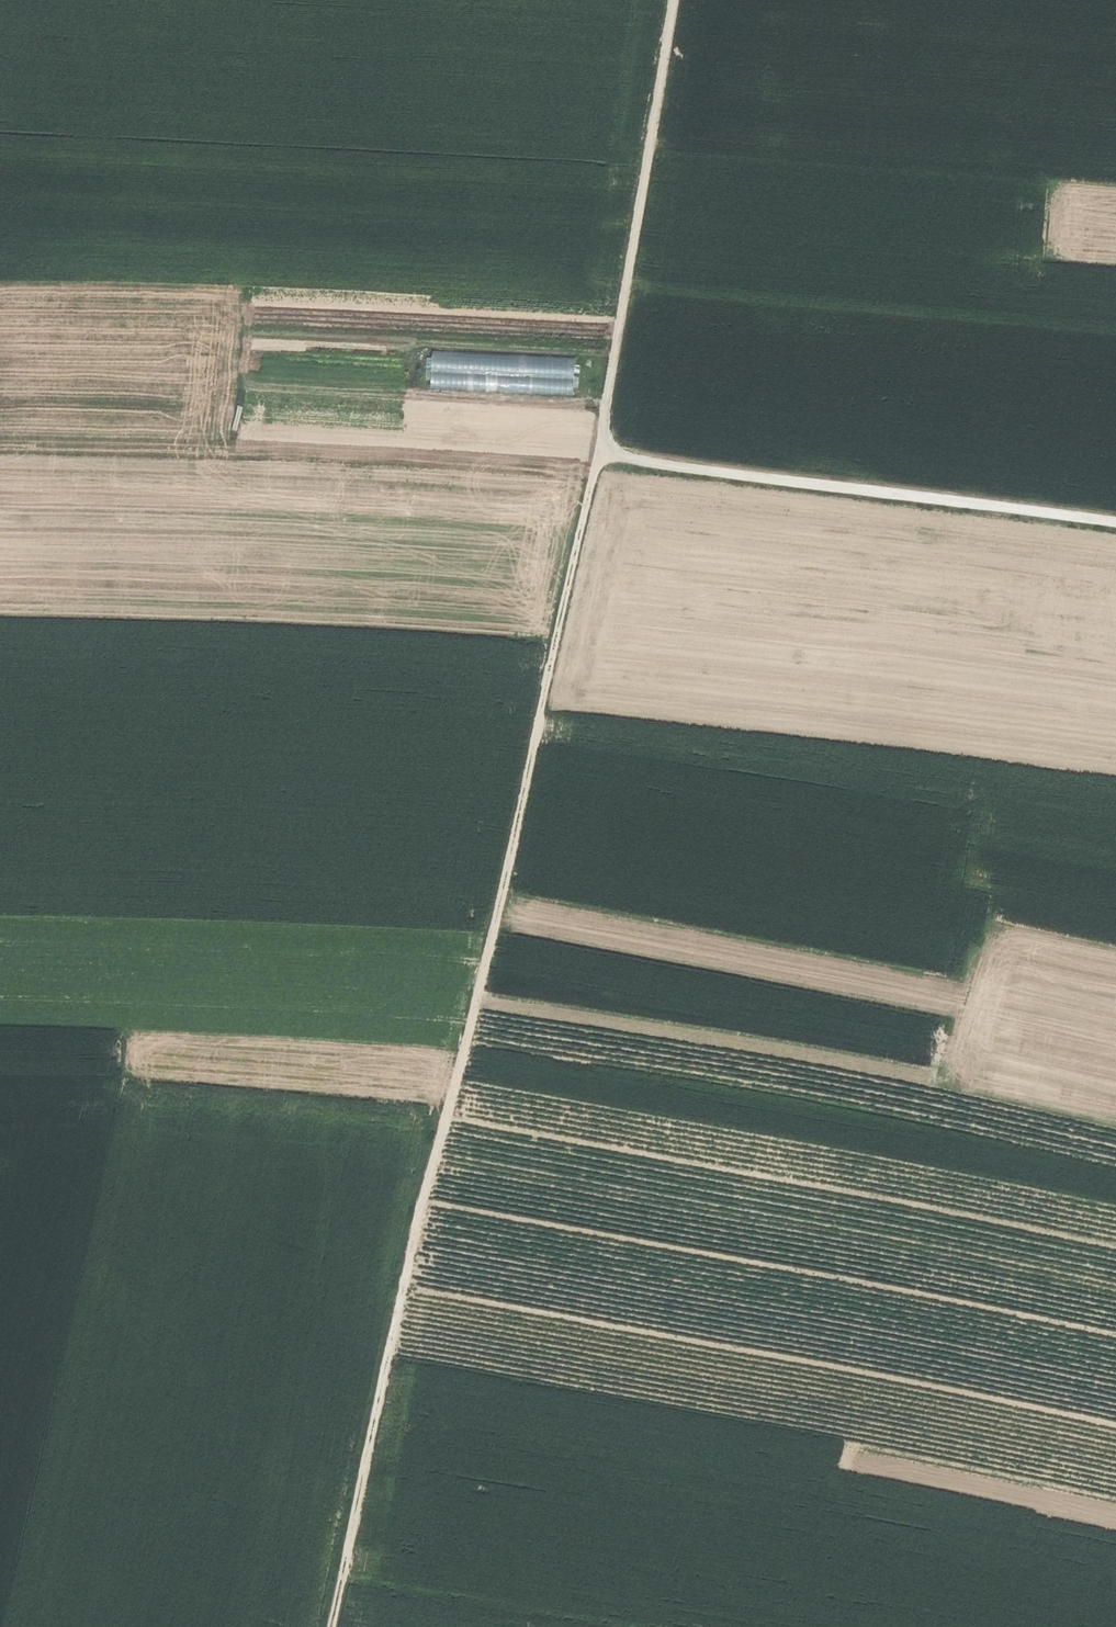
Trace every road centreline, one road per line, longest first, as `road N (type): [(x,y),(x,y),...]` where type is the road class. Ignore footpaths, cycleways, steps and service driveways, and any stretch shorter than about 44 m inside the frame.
road 1 (track): [(334,1626),(591,476),(605,449)]
road 2 (track): [(1115,523),(643,463),(605,449)]
road 3 (track): [(605,449),(607,400),(679,0)]

